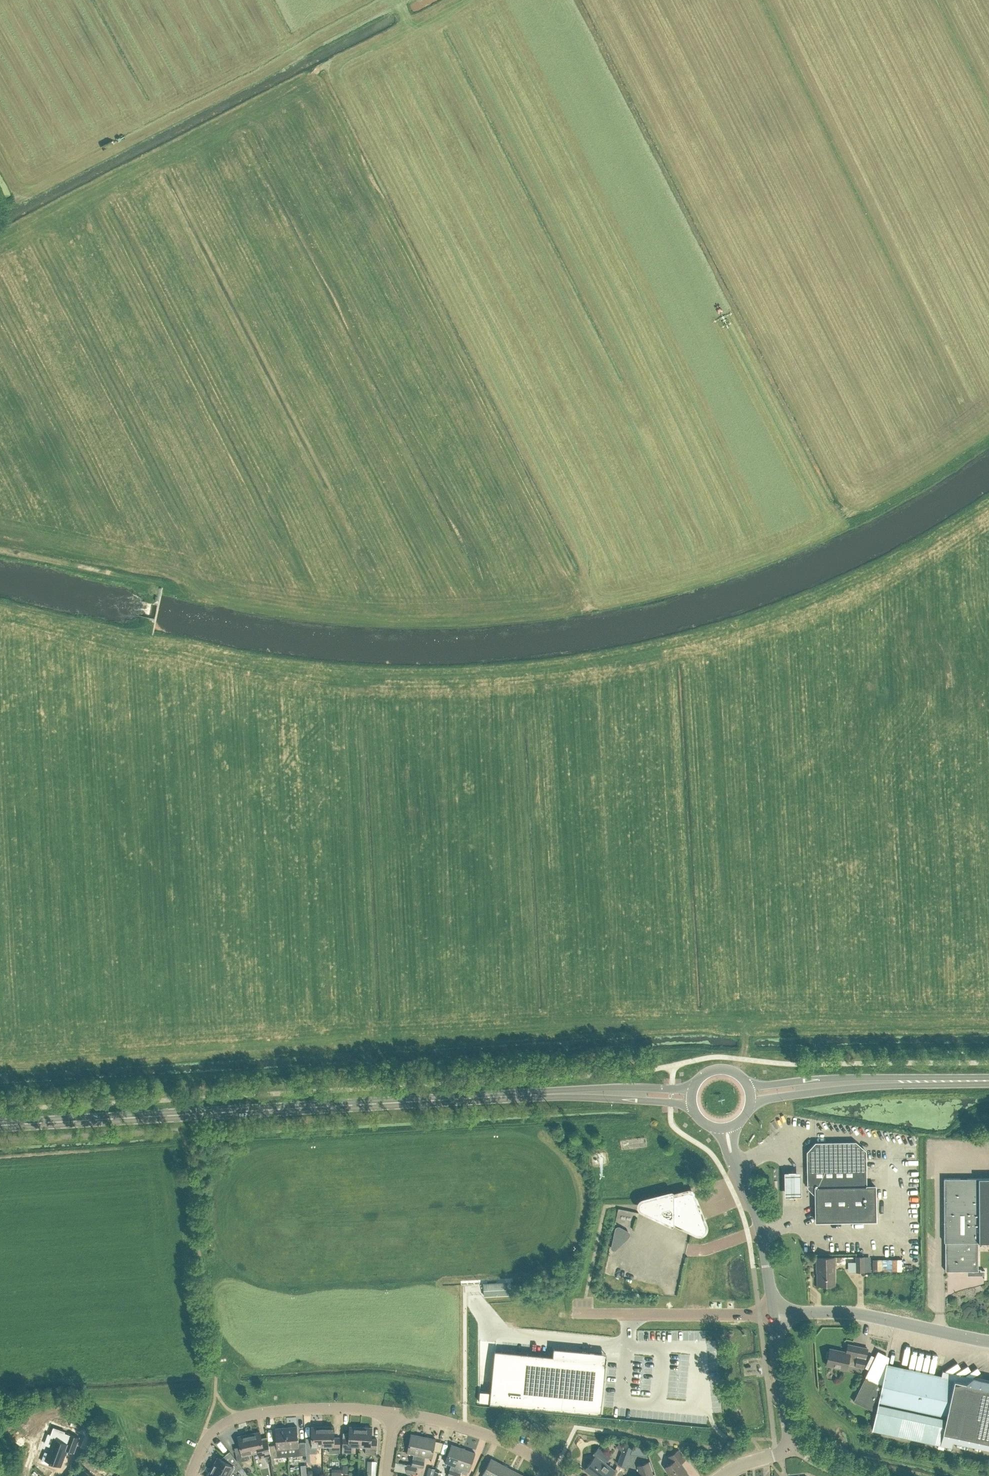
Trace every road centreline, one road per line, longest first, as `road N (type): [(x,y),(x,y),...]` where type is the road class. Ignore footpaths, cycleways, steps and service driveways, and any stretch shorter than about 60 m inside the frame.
road 1 (primary): [(556,1093),(0,1125)]
road 2 (primary): [(988,1077),(747,1083)]
road 3 (primary): [(750,1105),(854,1087),(988,1084)]
road 4 (residential): [(190,1475),(208,1436),(237,1415),(300,1407),(394,1413)]
road 5 (unclassified): [(988,1340),(859,1313),(773,1312)]
road 6 (unclassified): [(576,1313),(773,1312)]
road 7 (residential): [(394,1413),(474,1428),(564,1475)]
road 8 (track): [(0,550),(156,584)]
road 9 (tertiary): [(773,1312),(756,1212),(735,1163)]
road 10 (primary): [(695,1084),(556,1093)]
road 11 (primary): [(556,1093),(692,1108)]
road 12 (tertiary): [(792,1442),(773,1312)]

